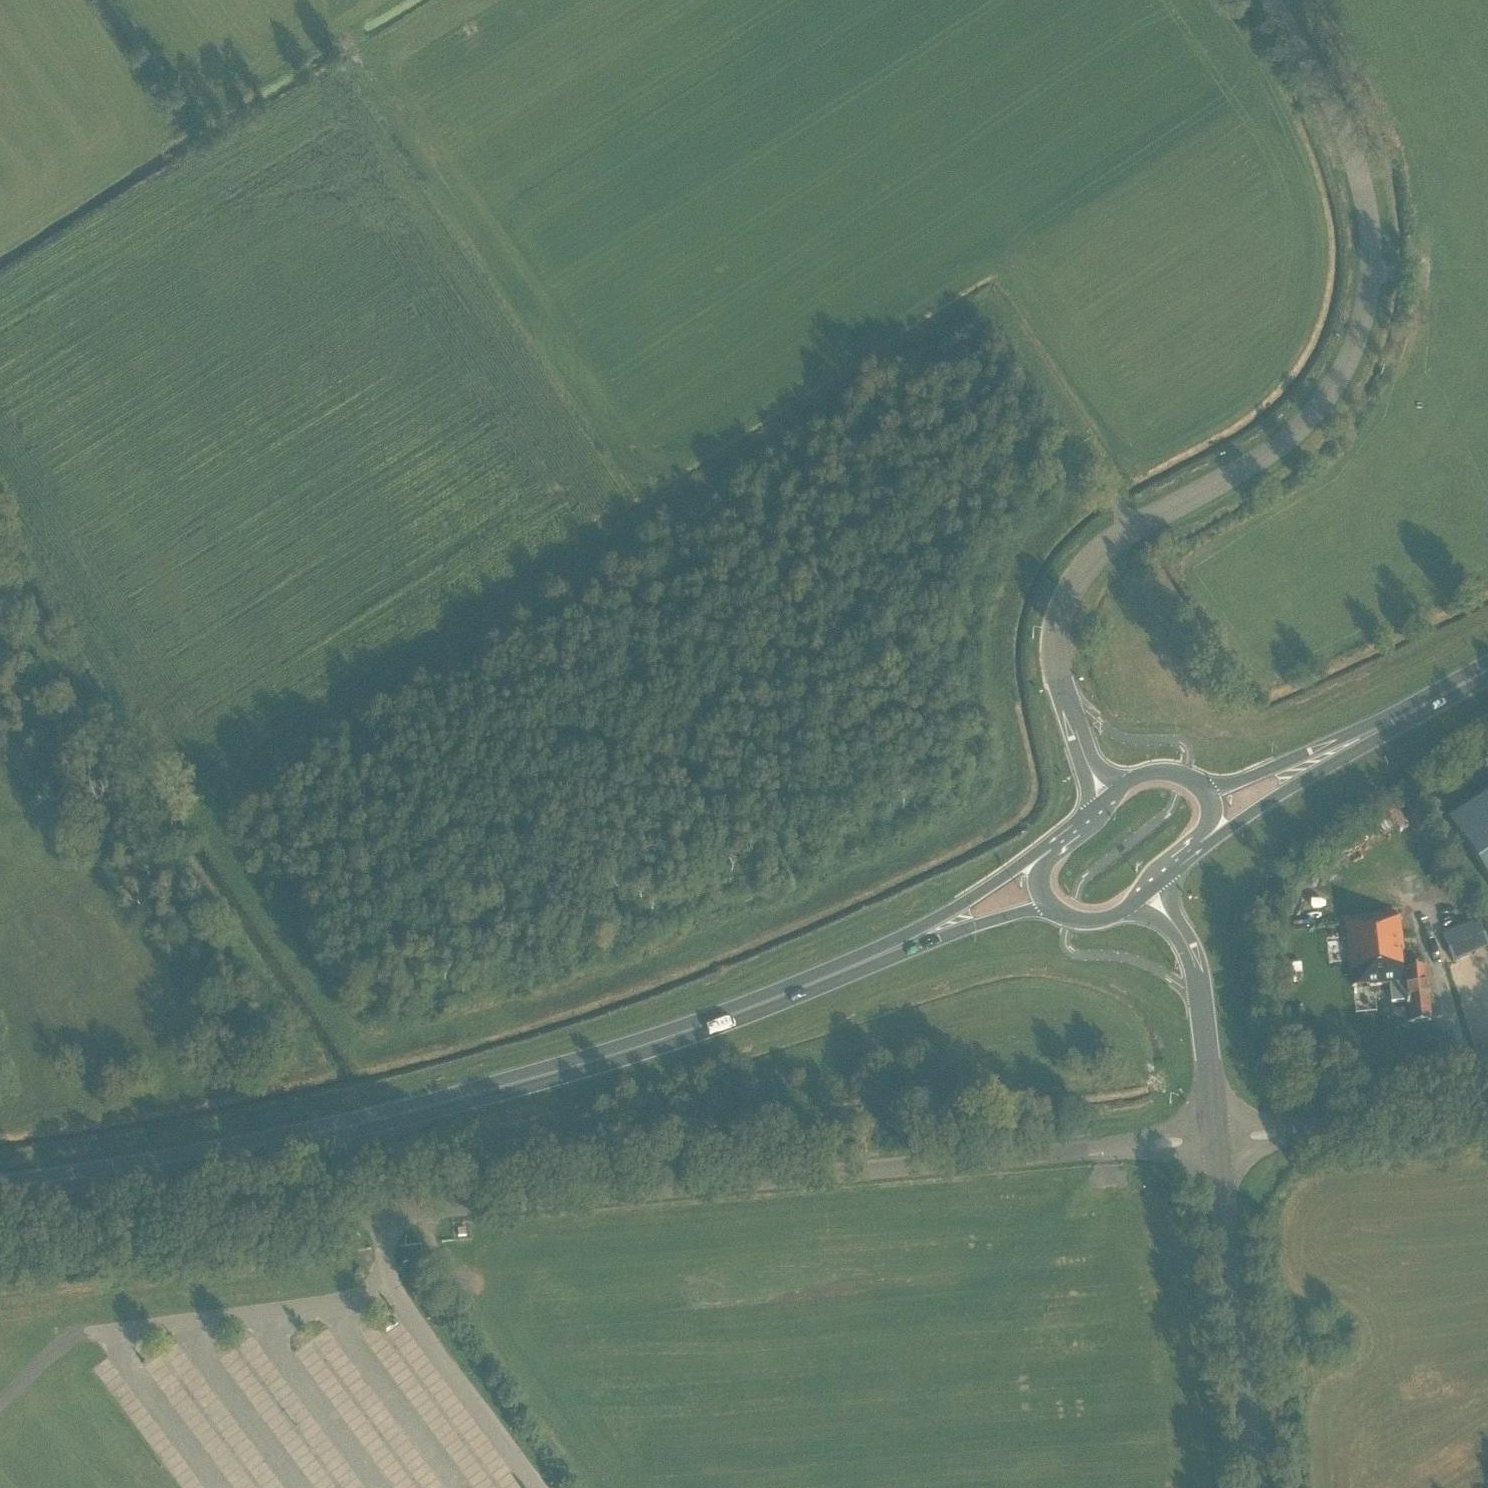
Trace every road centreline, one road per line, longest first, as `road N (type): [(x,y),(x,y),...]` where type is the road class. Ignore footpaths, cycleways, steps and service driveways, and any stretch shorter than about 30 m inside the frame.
road 1 (unclassified): [(0,1246),(1217,1138)]
road 2 (trunk): [(0,1189),(318,1134),(492,1090),(691,1030),(901,946)]
road 3 (tertiary): [(1085,758),(1056,662),(1072,589),(1106,546),(1267,454),(1310,421),(1344,373),(1363,324),(1372,272),(1368,182),(1313,63),(1271,0)]
road 4 (tertiary): [(1259,1487),(1217,1138)]
road 5 (unclassified): [(1217,1138),(1487,1114)]
road 6 (trunk): [(1195,855),(1363,747),(1374,731)]
road 7 (tertiary): [(1217,1138),(1199,984),(1178,930)]
road 8 (trunk): [(1060,835),(901,946)]
road 9 (trunk): [(1374,731),(1357,731),(1234,784),(1201,786)]
road 10 (trunk): [(901,946),(1054,910)]
road 11 (trunk): [(1487,670),(1374,731)]

